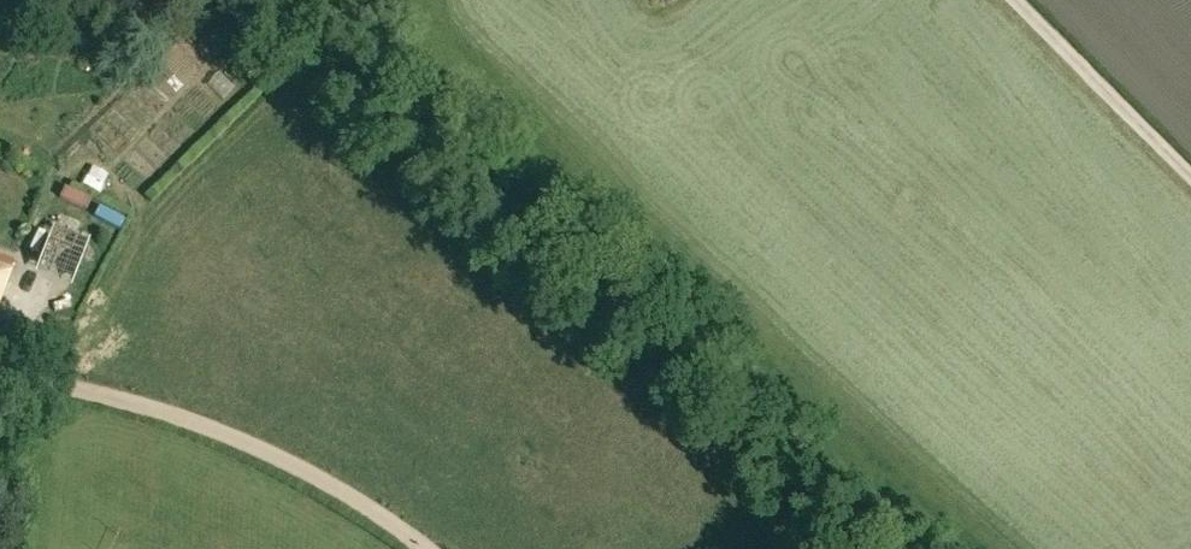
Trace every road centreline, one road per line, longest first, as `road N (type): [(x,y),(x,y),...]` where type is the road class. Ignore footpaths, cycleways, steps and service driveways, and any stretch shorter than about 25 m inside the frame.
road 1 (track): [(0,378),(95,393),(202,424),(330,483),(424,548)]
road 2 (track): [(1190,190),(1005,0)]

